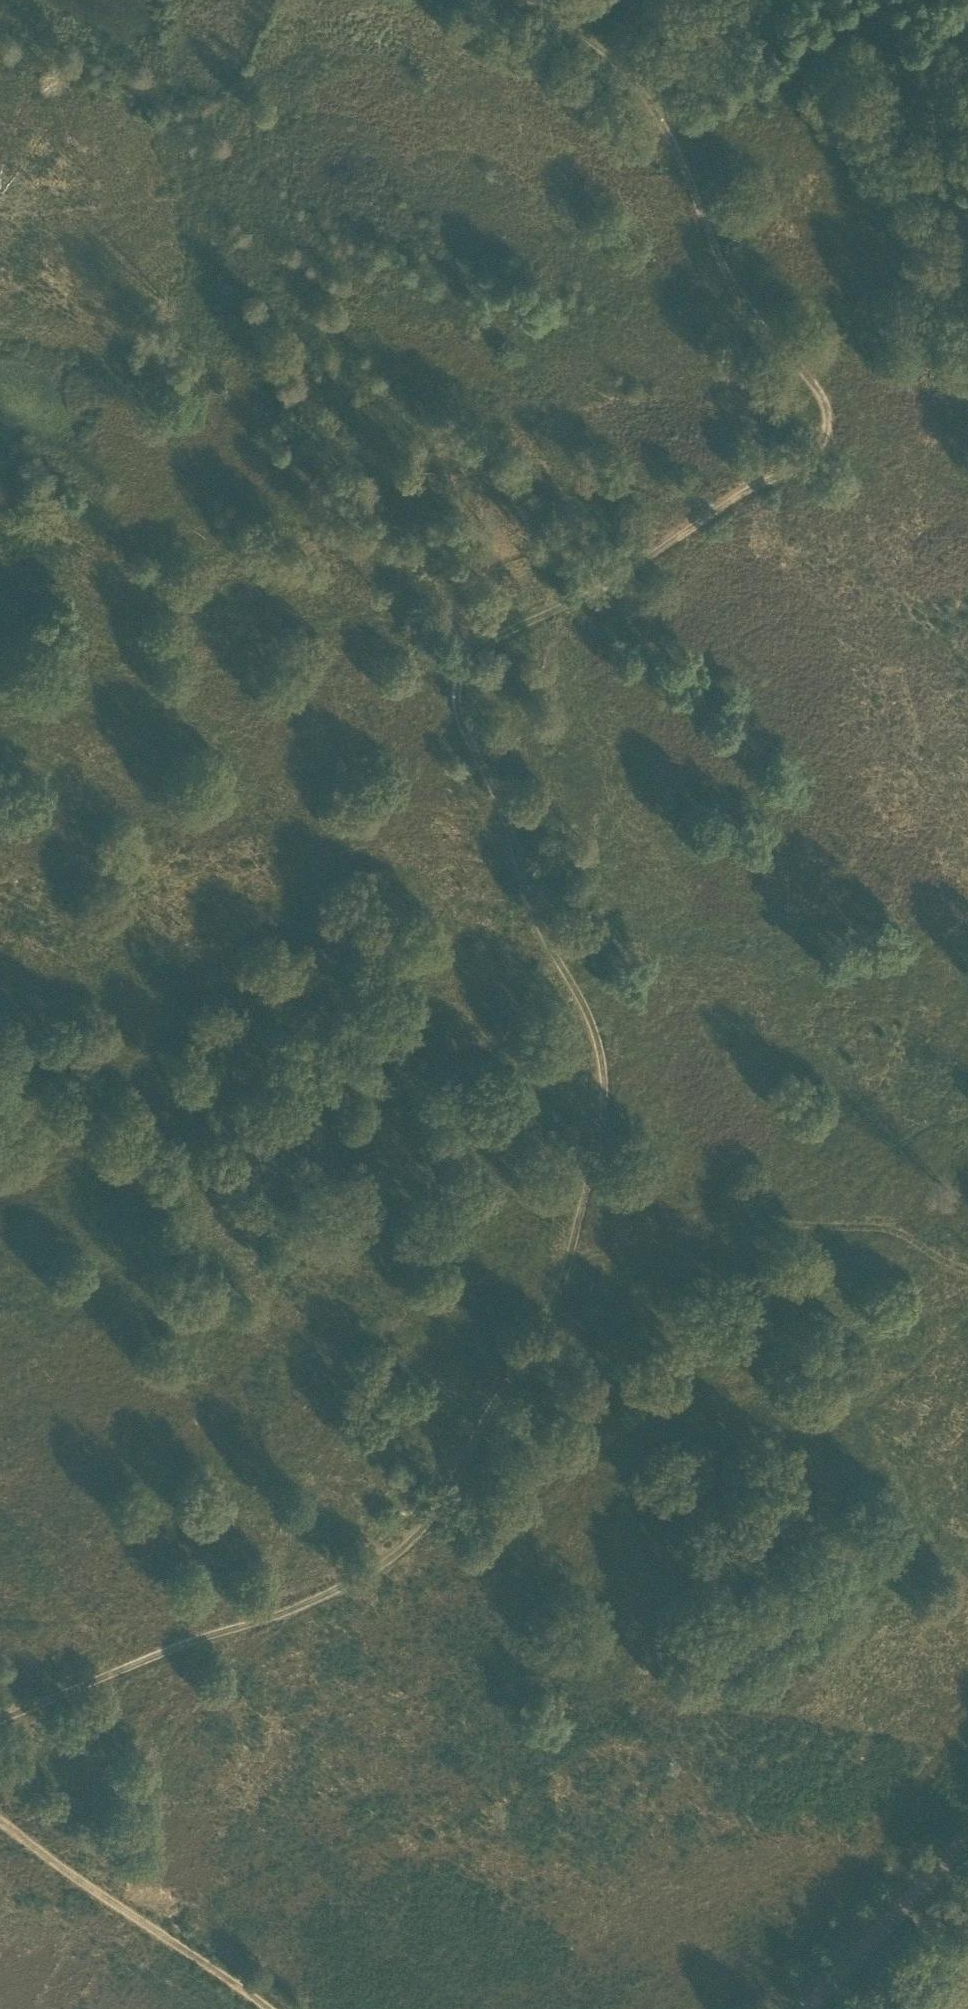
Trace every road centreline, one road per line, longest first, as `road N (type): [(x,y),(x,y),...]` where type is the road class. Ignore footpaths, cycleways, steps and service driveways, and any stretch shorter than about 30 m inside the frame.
road 1 (track): [(267,2008),(0,1821)]
road 2 (unclassified): [(806,2008),(967,1837)]

